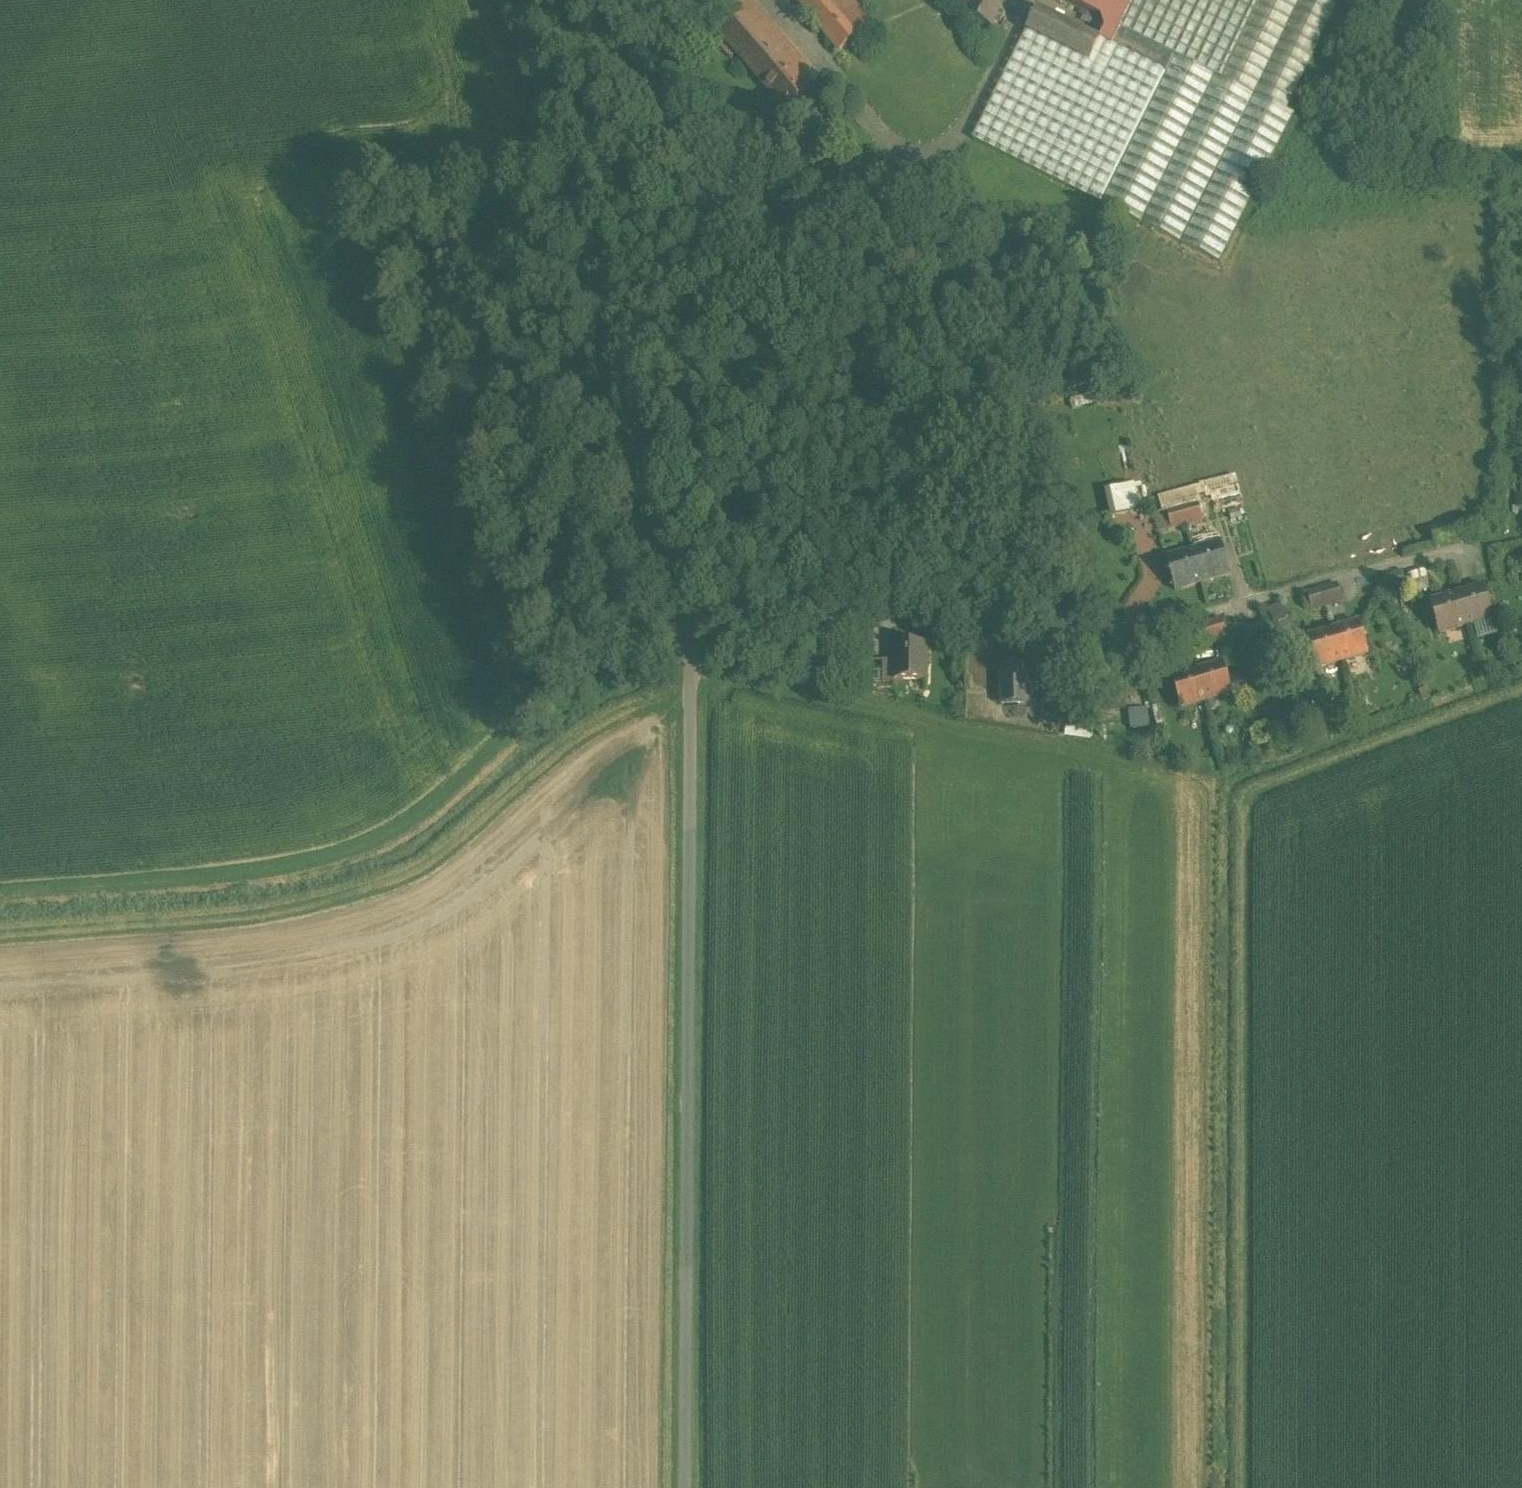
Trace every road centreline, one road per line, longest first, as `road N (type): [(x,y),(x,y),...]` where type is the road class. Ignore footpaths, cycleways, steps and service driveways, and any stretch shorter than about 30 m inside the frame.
road 1 (unclassified): [(524,0),(563,116),(688,633),(687,1487)]
road 2 (track): [(688,633),(954,619),(1106,636),(1373,565)]

